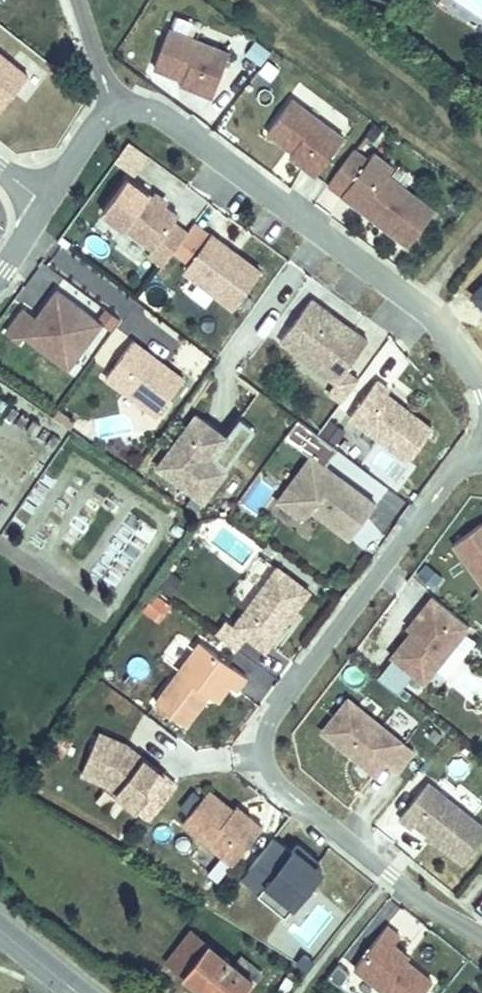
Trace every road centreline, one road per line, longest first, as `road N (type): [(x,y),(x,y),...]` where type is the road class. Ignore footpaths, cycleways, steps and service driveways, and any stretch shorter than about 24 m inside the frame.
road 1 (residential): [(481,458),(442,485),(276,706),(269,731),(270,760),(284,787),(416,897),(481,936)]
road 2 (residential): [(481,385),(421,305),(171,119),(113,112)]

